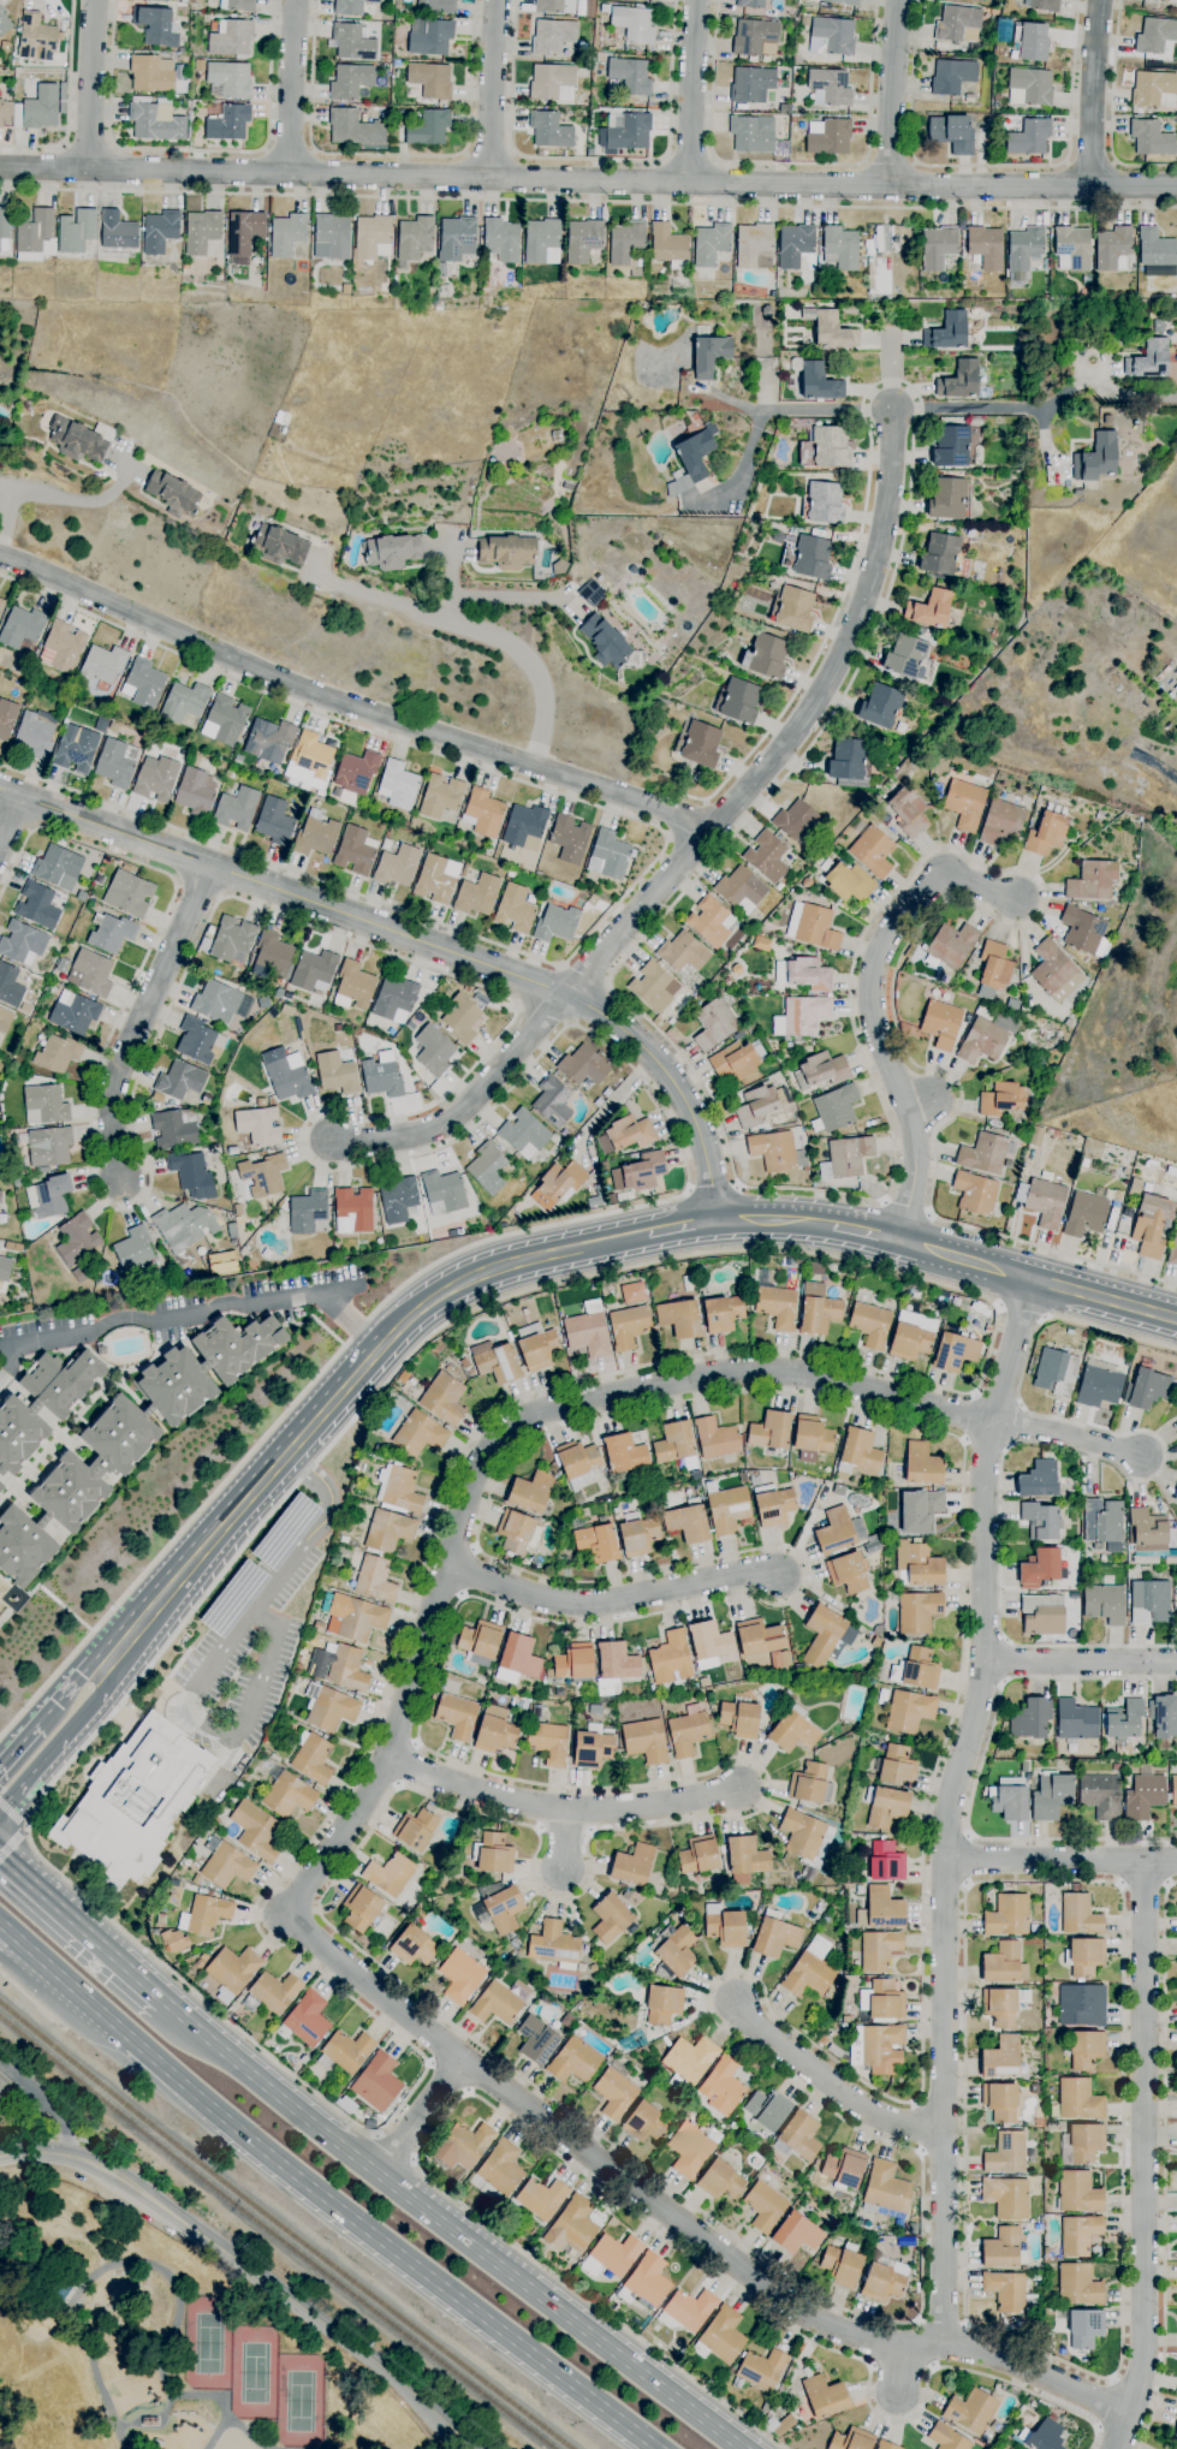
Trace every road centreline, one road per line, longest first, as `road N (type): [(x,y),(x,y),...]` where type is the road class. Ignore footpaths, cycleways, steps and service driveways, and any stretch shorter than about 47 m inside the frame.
road 1 (residential): [(0,168),(890,189),(1176,186)]
road 2 (residential): [(1038,1282),(988,1442),(983,1660),(947,1814),(941,2343)]
road 3 (residential): [(285,1916),(387,1756),(470,1485),(515,1426),(549,1410),(721,1374),(772,1372),(992,1422)]
road 4 (residential): [(285,1916),(820,2323),(900,2349),(941,2343),(974,2350),(1130,2413)]
road 5 (tertiary): [(0,790),(566,994),(612,1021),(682,1093),(697,1125),(718,1219)]
road 6 (trunk): [(0,1930),(339,2211),(654,2448)]
road 7 (residential): [(0,555),(317,696),(674,813),(706,837)]
road 8 (trunk): [(744,2448),(376,2174),(168,1999)]
road 9 (residential): [(566,994),(786,743),(836,665),(866,595),(884,523),(892,408)]
road 10 (residential): [(1143,1861),(1143,2348),(1115,2448)]
road 11 (residential): [(0,2156),(66,2154),(113,2174),(380,2366),(469,2448)]
road 12 (residential): [(1021,904),(943,874),(885,940),(873,970),(876,1035),(915,1149),(898,1241)]
road 13 (residential): [(387,1756),(475,1793),(566,1808),(658,1806),(739,1789)]
road 14 (residential): [(446,1567),(578,1604),(742,1574),(779,1576)]
road 15 (residential): [(120,1179),(114,1078),(210,866)]
road 16 (residential): [(329,1139),(371,1142),(453,1118),(566,994)]
road 17 (secondary): [(898,1241),(1176,1320)]
road 18 (residential): [(741,2011),(880,2117),(943,2129)]
road 19 (residential): [(947,1860),(1176,1861)]
road 20 (trunk): [(168,1999),(0,1858)]
road 21 (secondary): [(456,1284),(494,1267),(649,1234)]
road 22 (residential): [(1176,1663),(983,1660)]
road 23 (residential): [(898,0),(890,189)]
road 24 (secondary): [(0,1812),(101,1695),(109,1663)]
road 25 (residential): [(1100,0),(1090,186)]
road 26 (residential): [(698,0),(689,184)]
road 27 (residential): [(498,0),(488,179)]
road 28 (residential): [(296,0),(287,174)]
road 29 (residential): [(94,0),(88,171)]
road 30 (residential): [(992,1422),(1142,1456)]
road 31 (residential): [(464,2059),(376,2174)]
road 32 (secondary): [(286,1455),(379,1349)]
road 33 (secondary): [(196,1559),(286,1455)]
road 34 (secondary): [(109,1663),(196,1559)]

